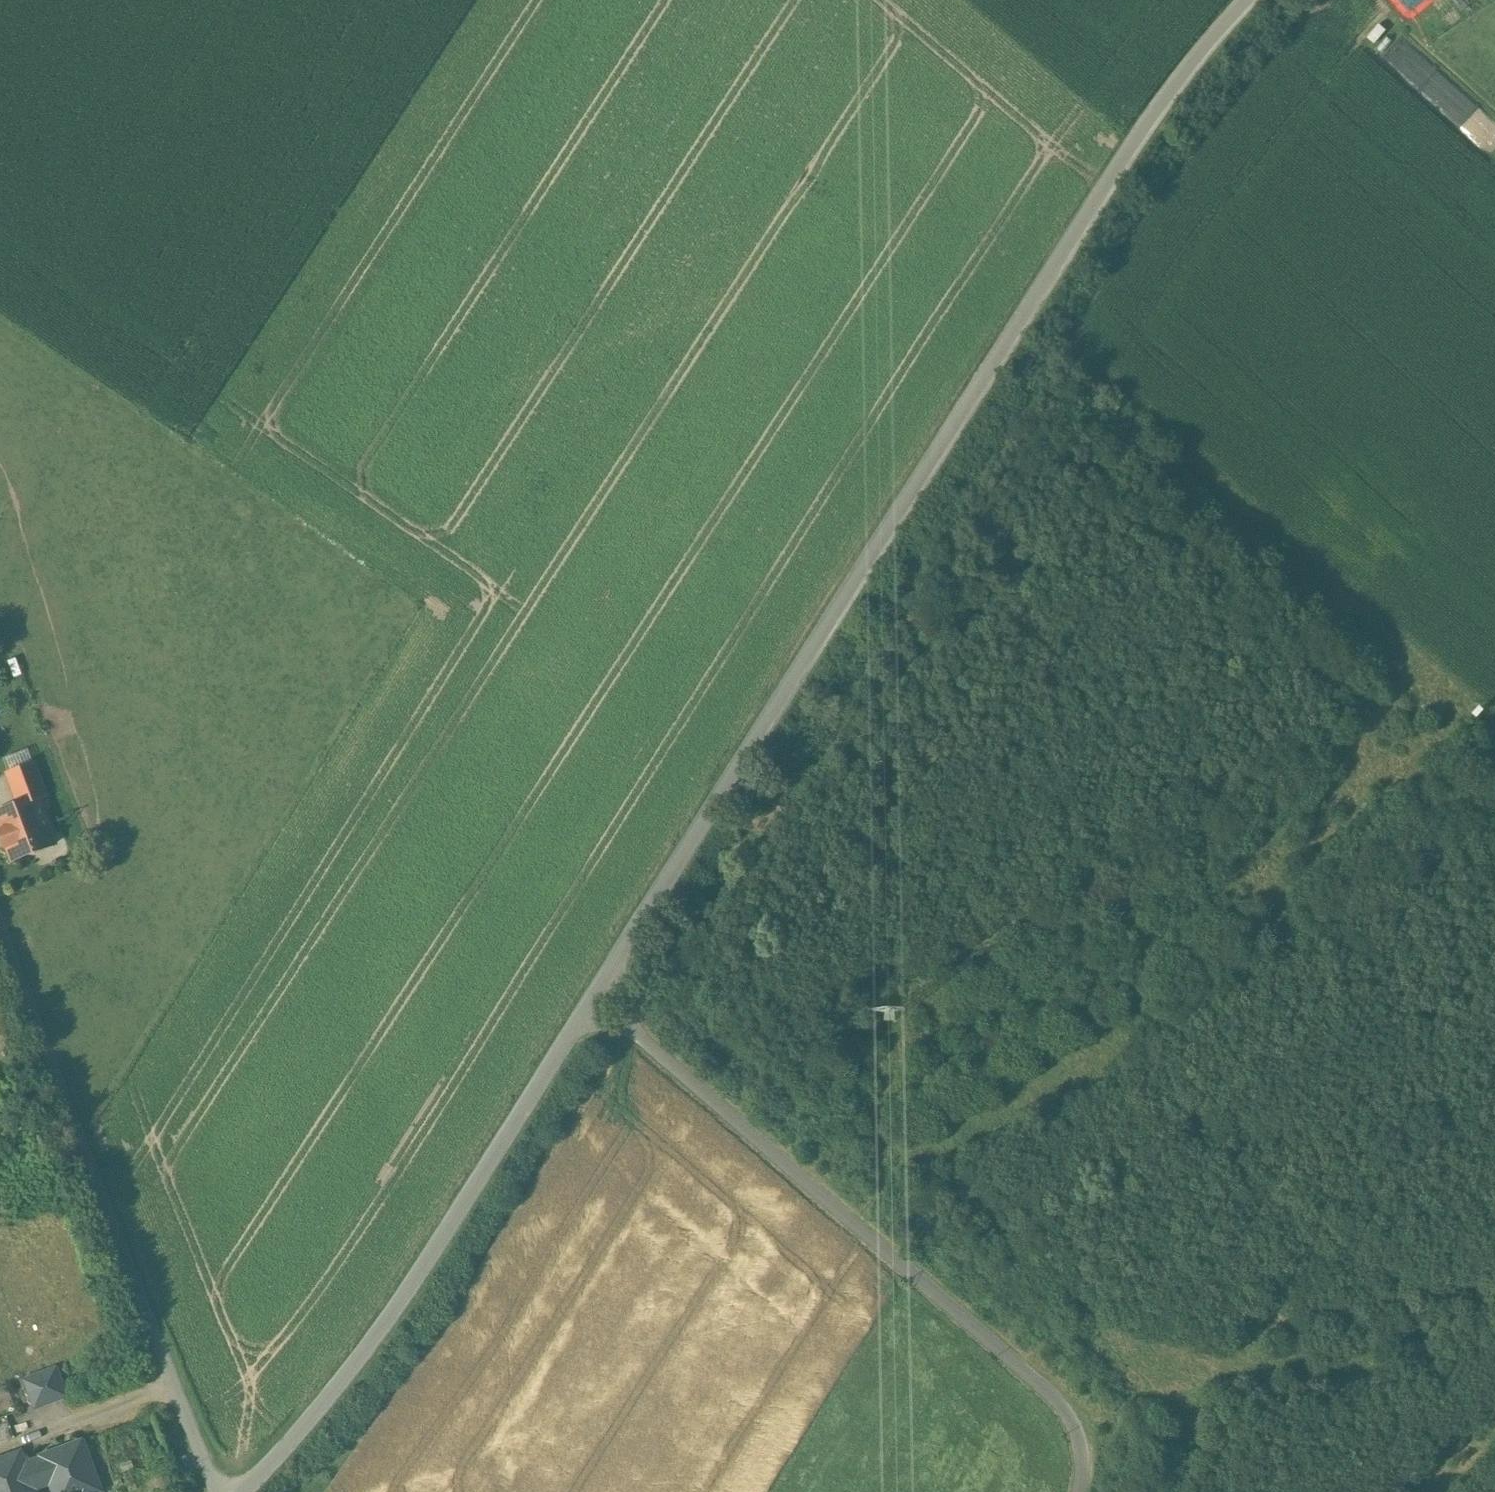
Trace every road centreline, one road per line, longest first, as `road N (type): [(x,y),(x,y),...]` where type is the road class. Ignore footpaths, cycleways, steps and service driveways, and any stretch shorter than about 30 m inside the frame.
road 1 (unclassified): [(594,999),(1176,87),(1248,0)]
road 2 (unclassified): [(594,999),(1053,1396),(1081,1455),(1077,1491)]
road 3 (unclassified): [(219,1491),(0,922)]
road 4 (unclassified): [(241,1491),(368,1350),(594,999)]

